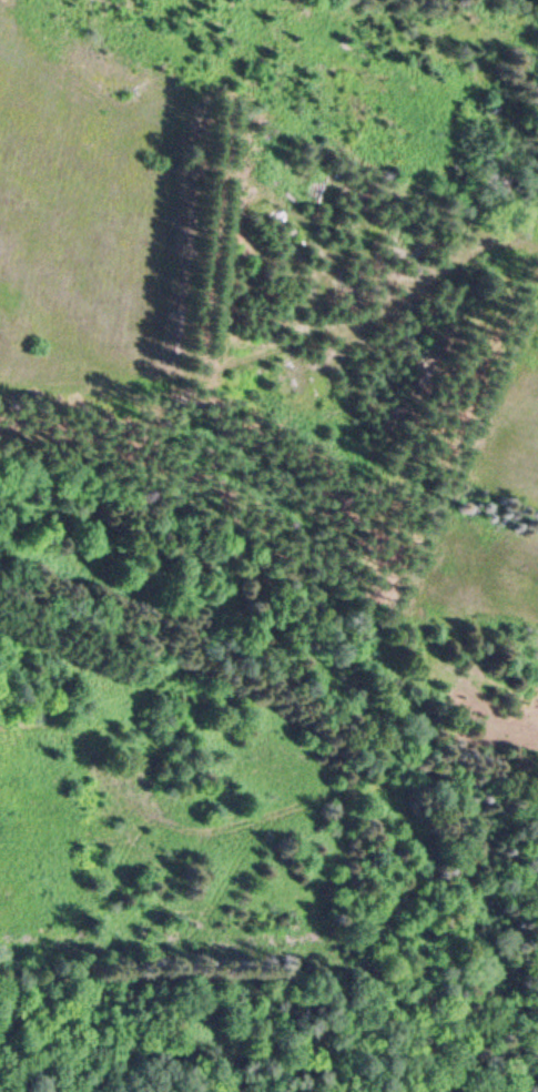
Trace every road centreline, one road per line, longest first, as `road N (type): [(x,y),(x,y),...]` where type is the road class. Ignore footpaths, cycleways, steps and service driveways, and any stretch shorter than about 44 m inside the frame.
road 1 (track): [(537,246),(493,243),(425,280),(380,316),(217,362)]

